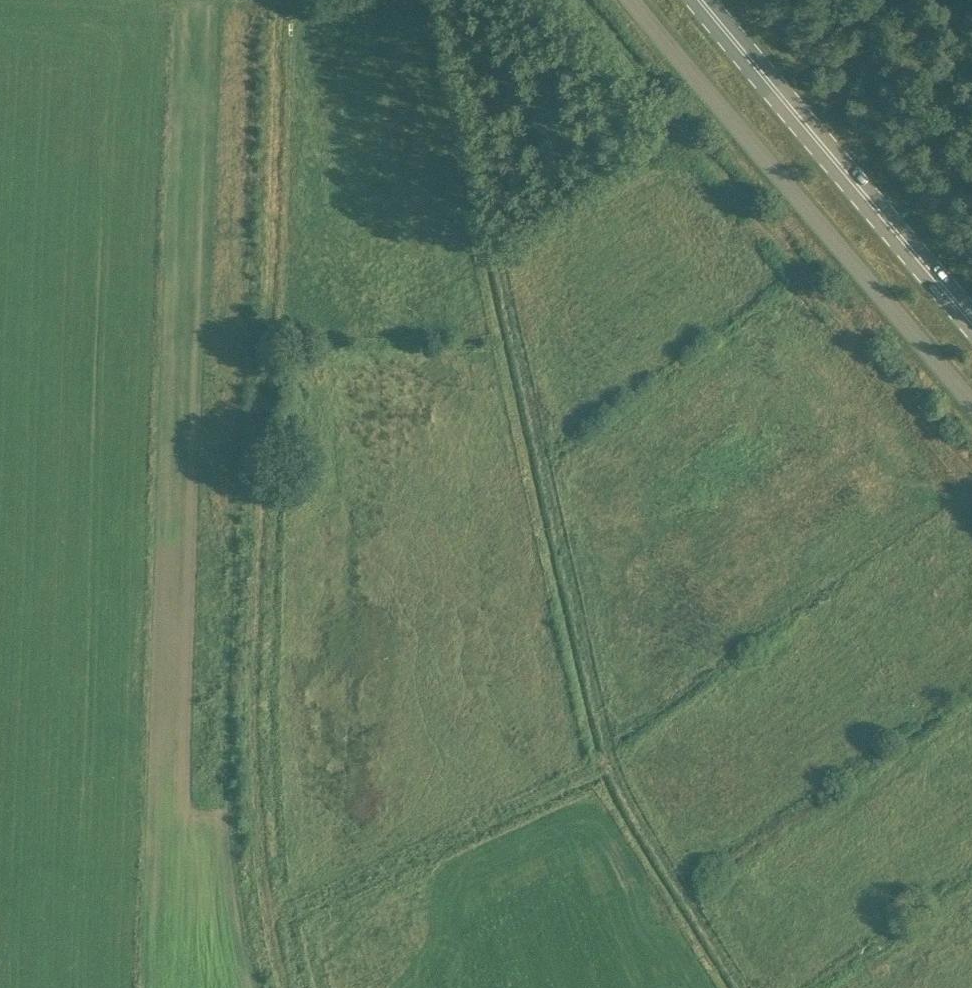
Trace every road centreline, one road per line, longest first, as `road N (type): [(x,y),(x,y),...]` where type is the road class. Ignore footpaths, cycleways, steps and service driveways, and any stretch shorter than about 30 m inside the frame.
road 1 (track): [(285,987),(267,897),(254,674),(277,14),(286,0)]
road 2 (track): [(582,0),(971,470)]
road 3 (unclassified): [(630,0),(971,403)]
road 4 (primary): [(971,323),(700,0)]
road 5 (track): [(971,131),(885,0)]

